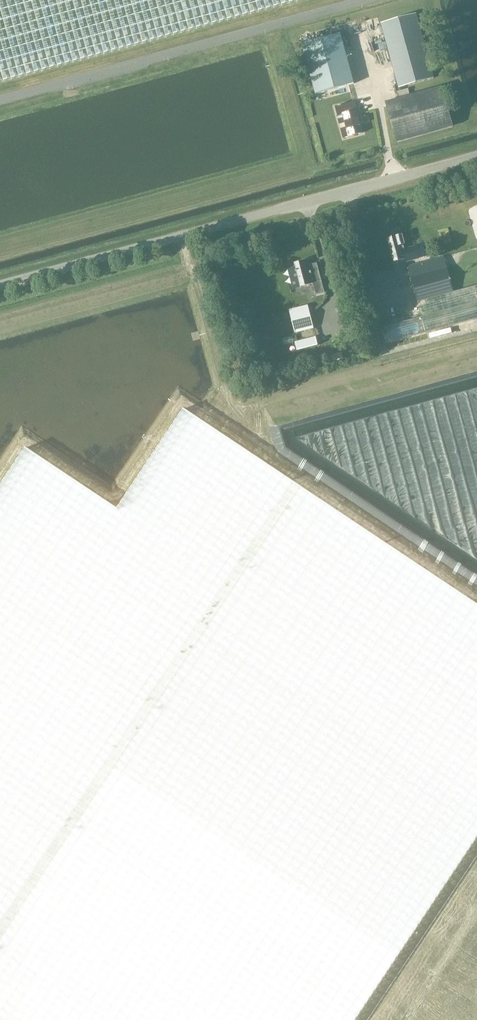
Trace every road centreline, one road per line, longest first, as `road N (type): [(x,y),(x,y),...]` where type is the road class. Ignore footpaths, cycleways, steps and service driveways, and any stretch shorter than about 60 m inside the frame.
road 1 (unclassified): [(0,285),(476,155)]

